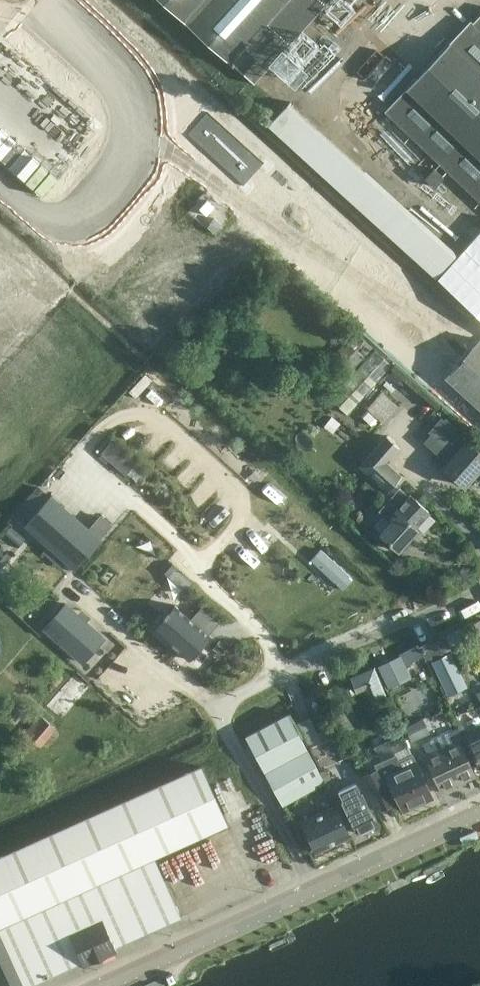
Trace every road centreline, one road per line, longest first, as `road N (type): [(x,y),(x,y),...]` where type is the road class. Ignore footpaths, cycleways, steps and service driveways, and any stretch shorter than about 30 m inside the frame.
road 1 (residential): [(320,889),(222,708),(479,588)]
road 2 (unclassified): [(107,985),(320,889)]
road 3 (unclassified): [(320,889),(479,816)]

